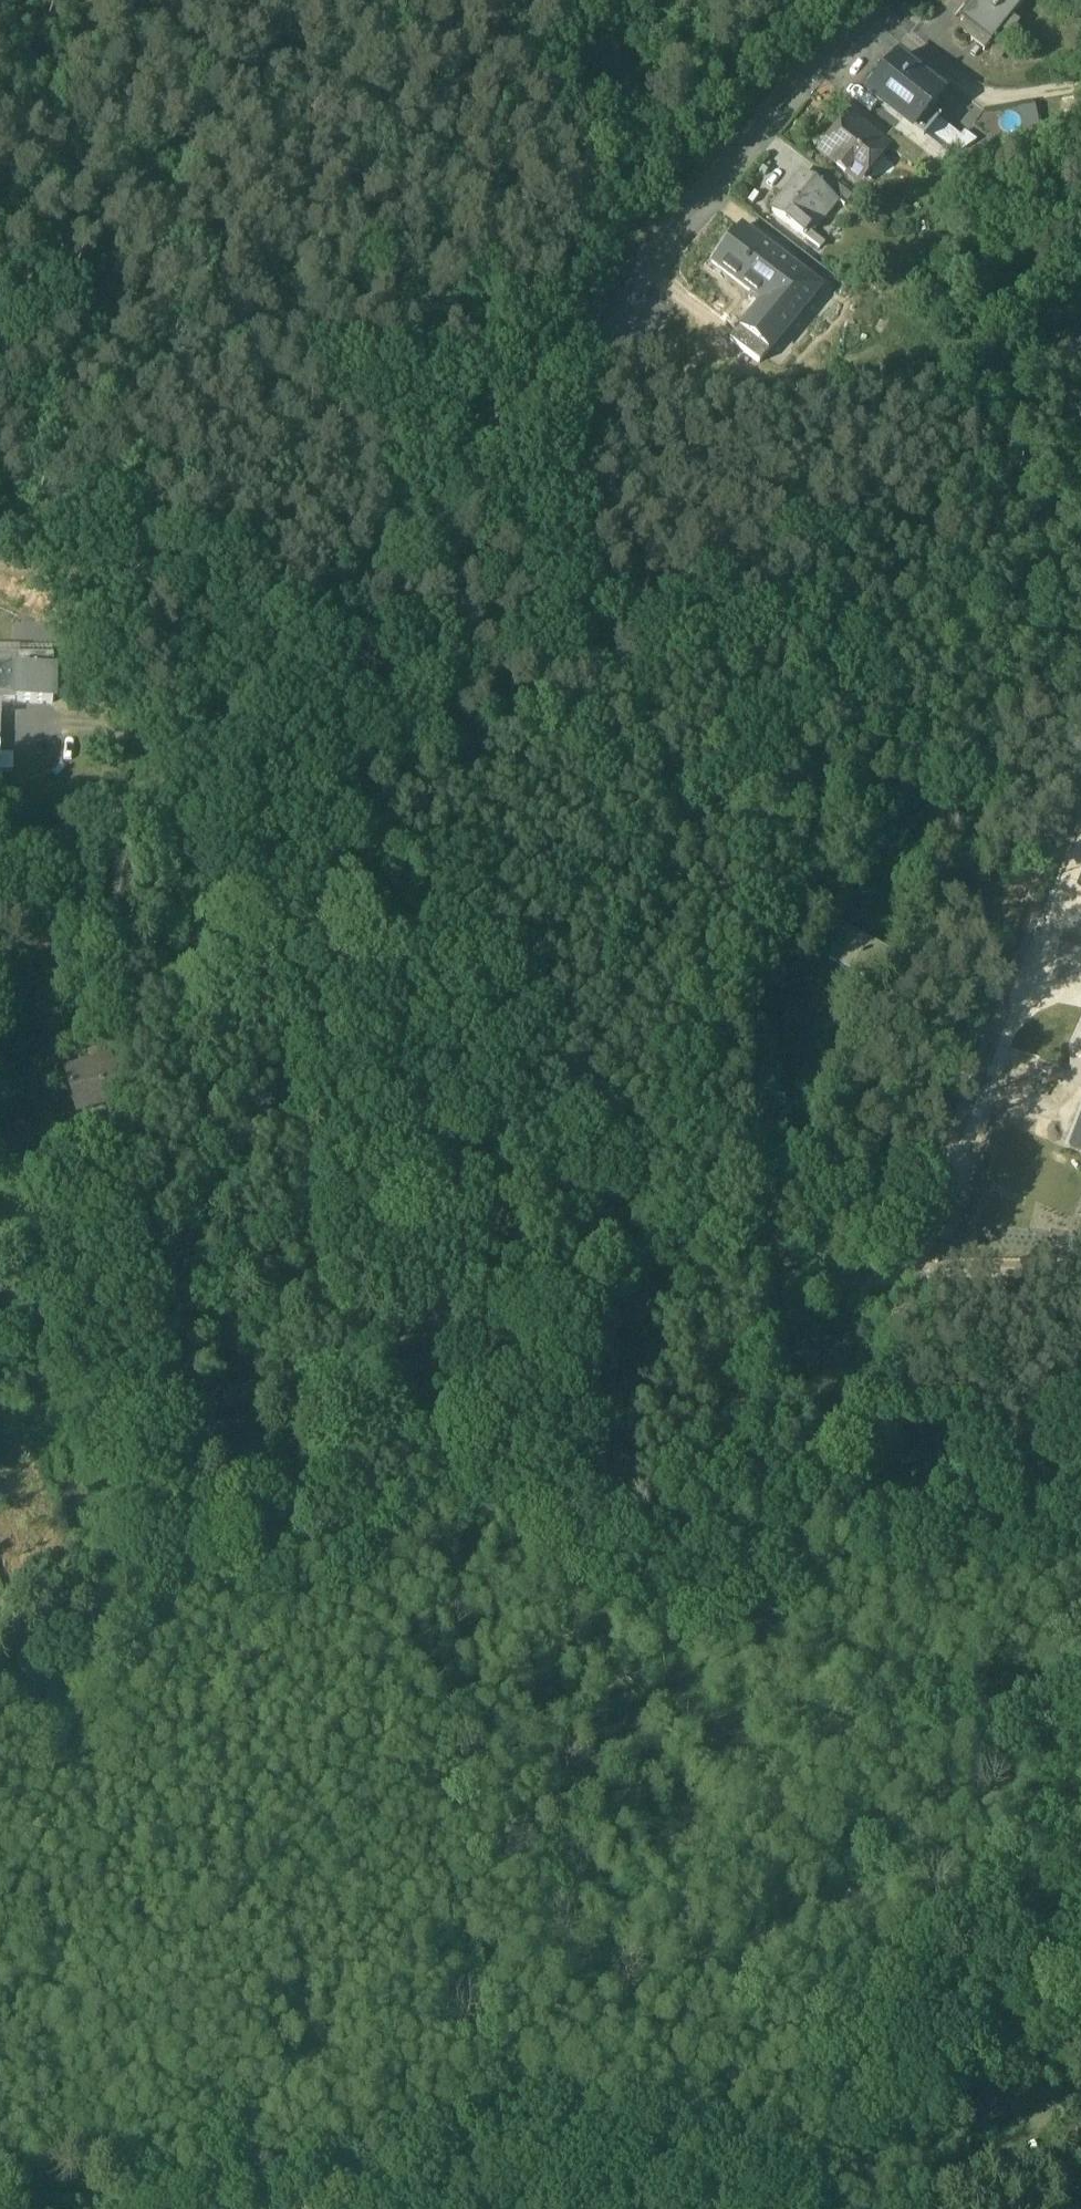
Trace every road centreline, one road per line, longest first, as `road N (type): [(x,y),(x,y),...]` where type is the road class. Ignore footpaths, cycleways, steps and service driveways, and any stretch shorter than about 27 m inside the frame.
road 1 (residential): [(863,0),(202,758),(139,808),(94,832),(0,860)]
road 2 (unclassified): [(731,2208),(792,2198),(942,2131),(1080,2041)]

